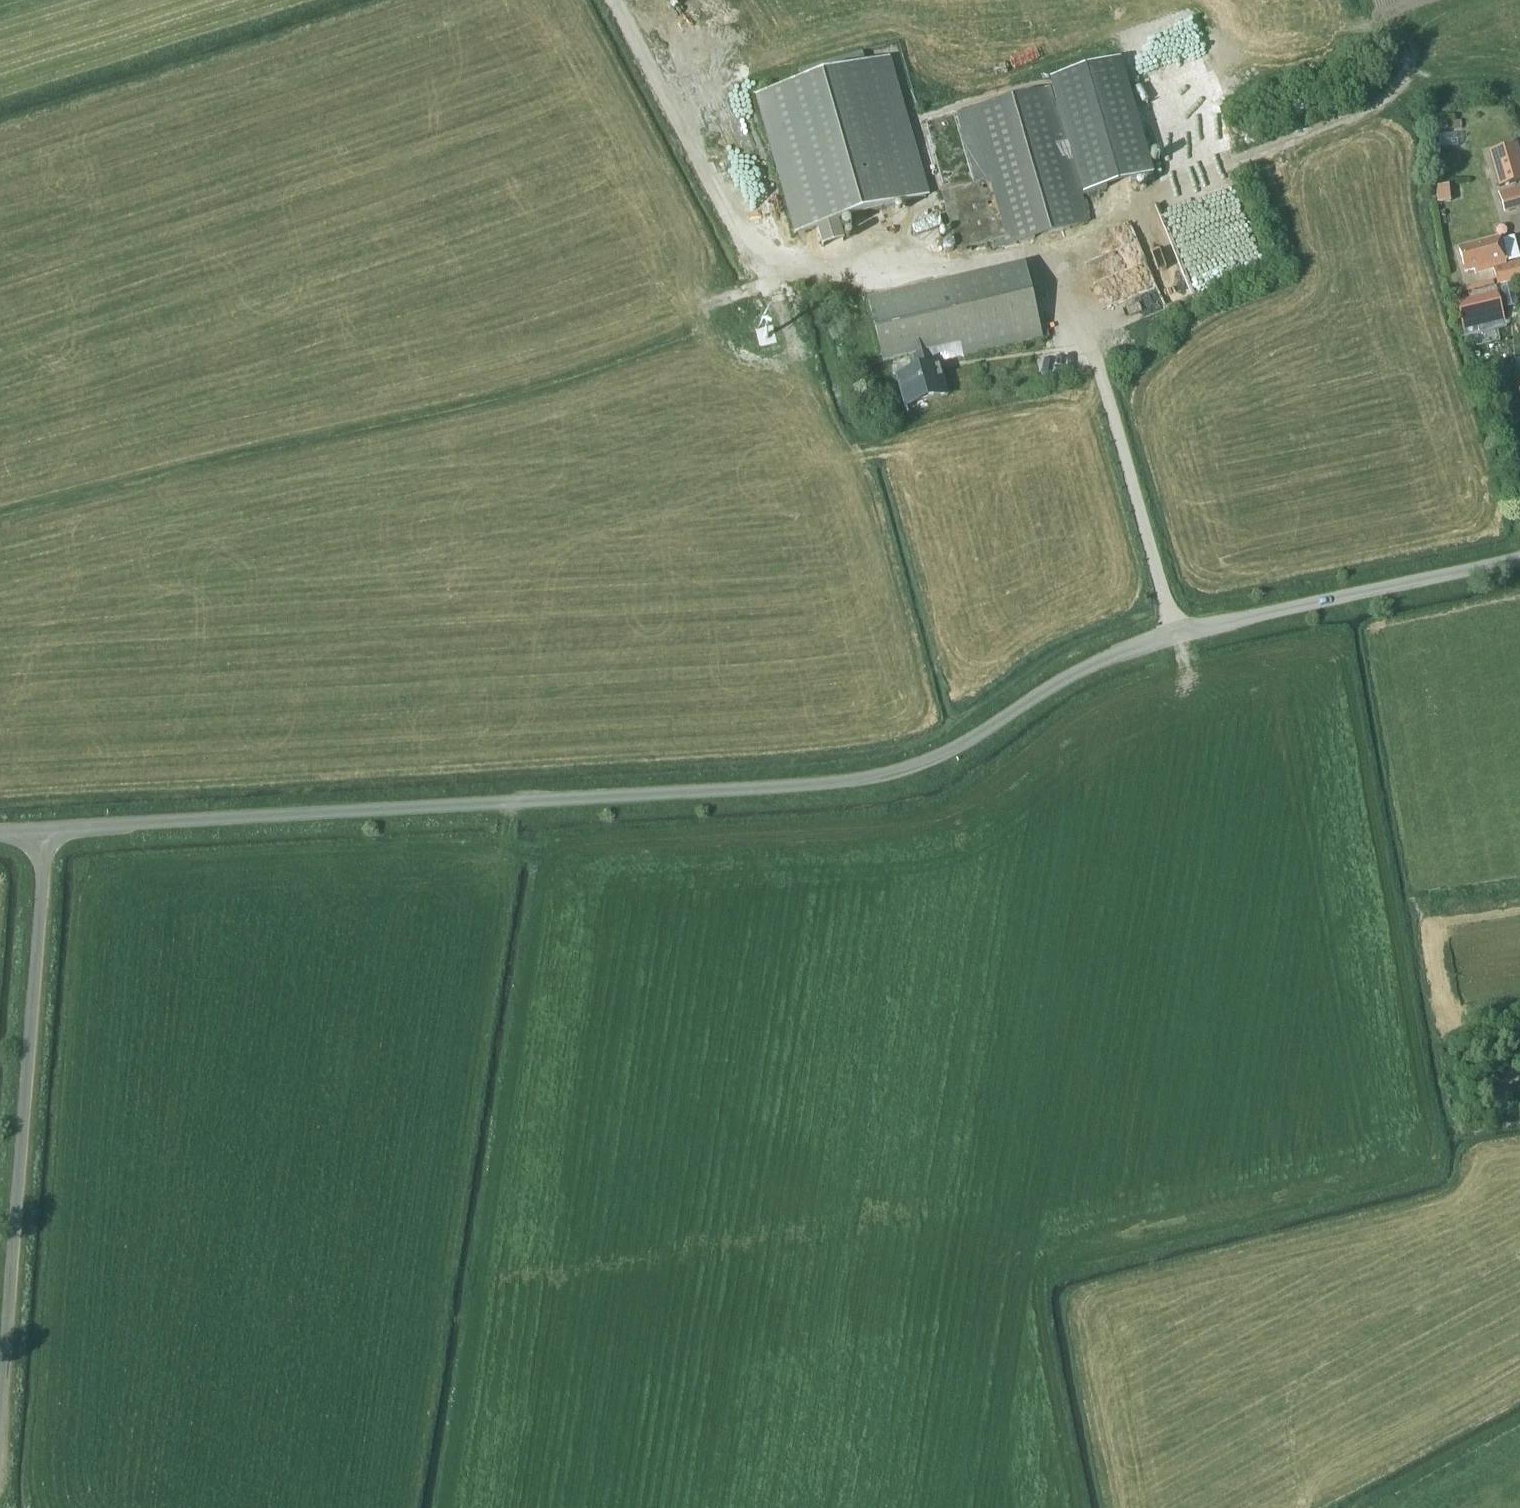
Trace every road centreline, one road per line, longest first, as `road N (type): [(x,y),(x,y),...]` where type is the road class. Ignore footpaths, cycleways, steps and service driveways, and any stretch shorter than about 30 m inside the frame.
road 1 (unclassified): [(0,836),(856,785),(944,760),(1070,679),(1174,635),(1519,562)]

